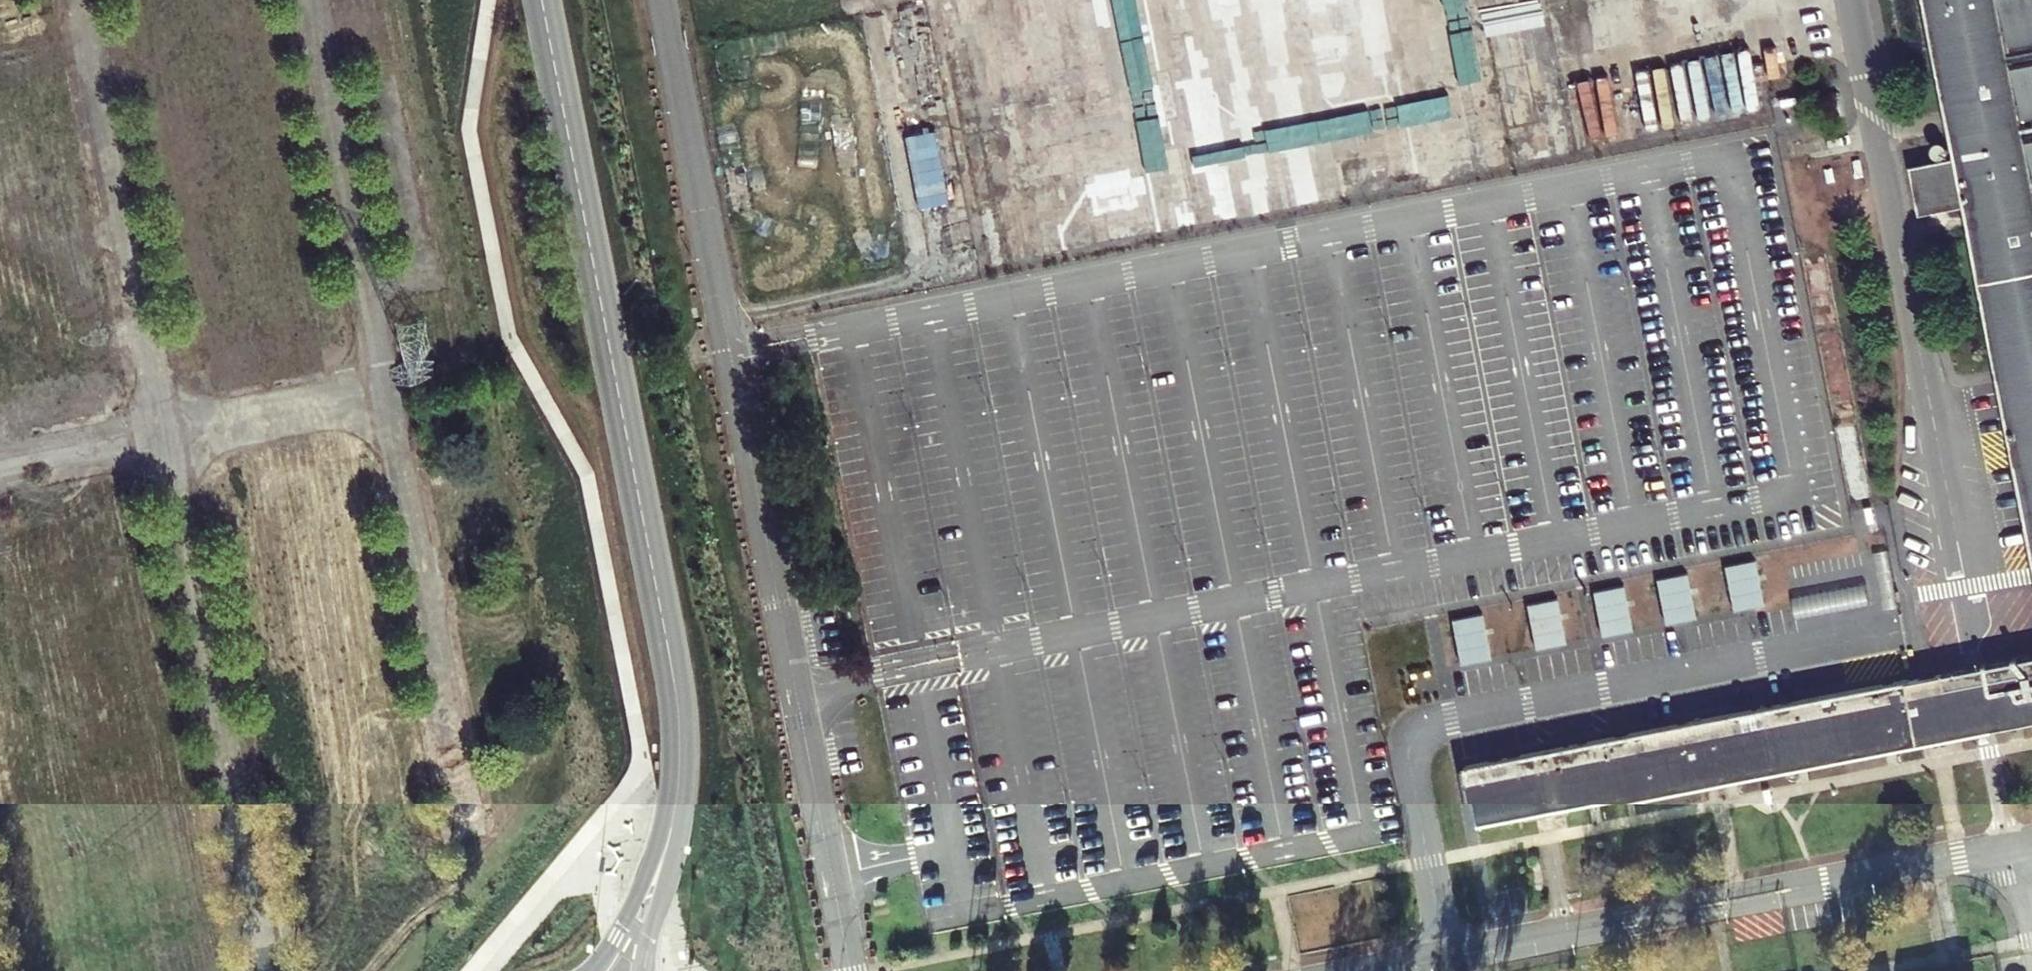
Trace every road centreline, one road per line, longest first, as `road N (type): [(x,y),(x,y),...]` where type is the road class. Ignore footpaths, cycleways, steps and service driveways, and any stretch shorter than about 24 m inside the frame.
road 1 (unclassified): [(655,883),(675,819),(676,701),(542,0)]

